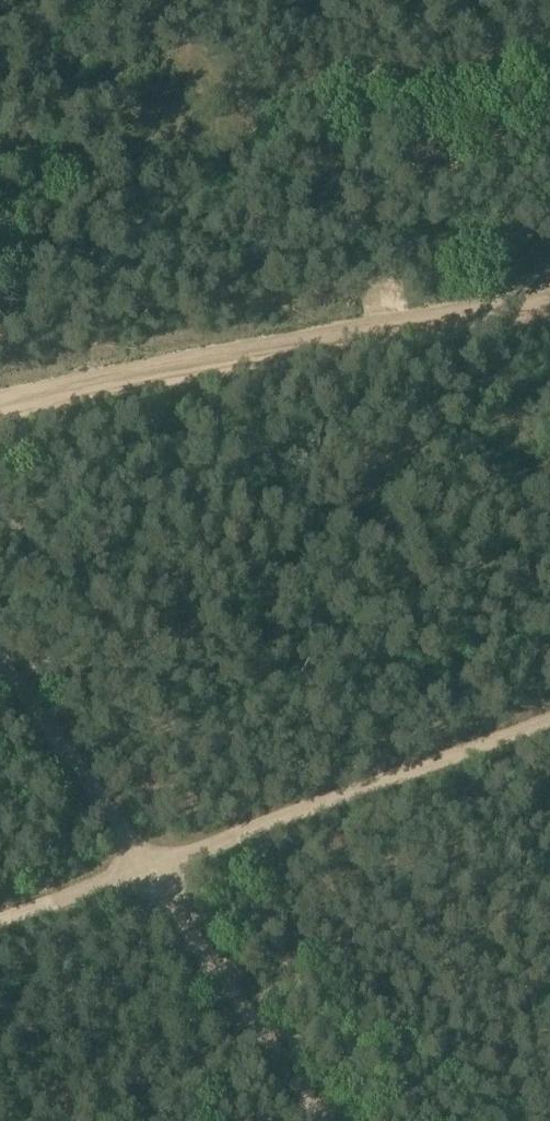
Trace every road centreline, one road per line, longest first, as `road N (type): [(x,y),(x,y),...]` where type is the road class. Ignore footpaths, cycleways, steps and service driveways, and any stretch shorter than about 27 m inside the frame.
road 1 (track): [(549,33),(0,154)]
road 2 (track): [(150,861),(549,713)]
road 3 (track): [(0,636),(242,985)]
road 4 (track): [(150,861),(0,913)]

